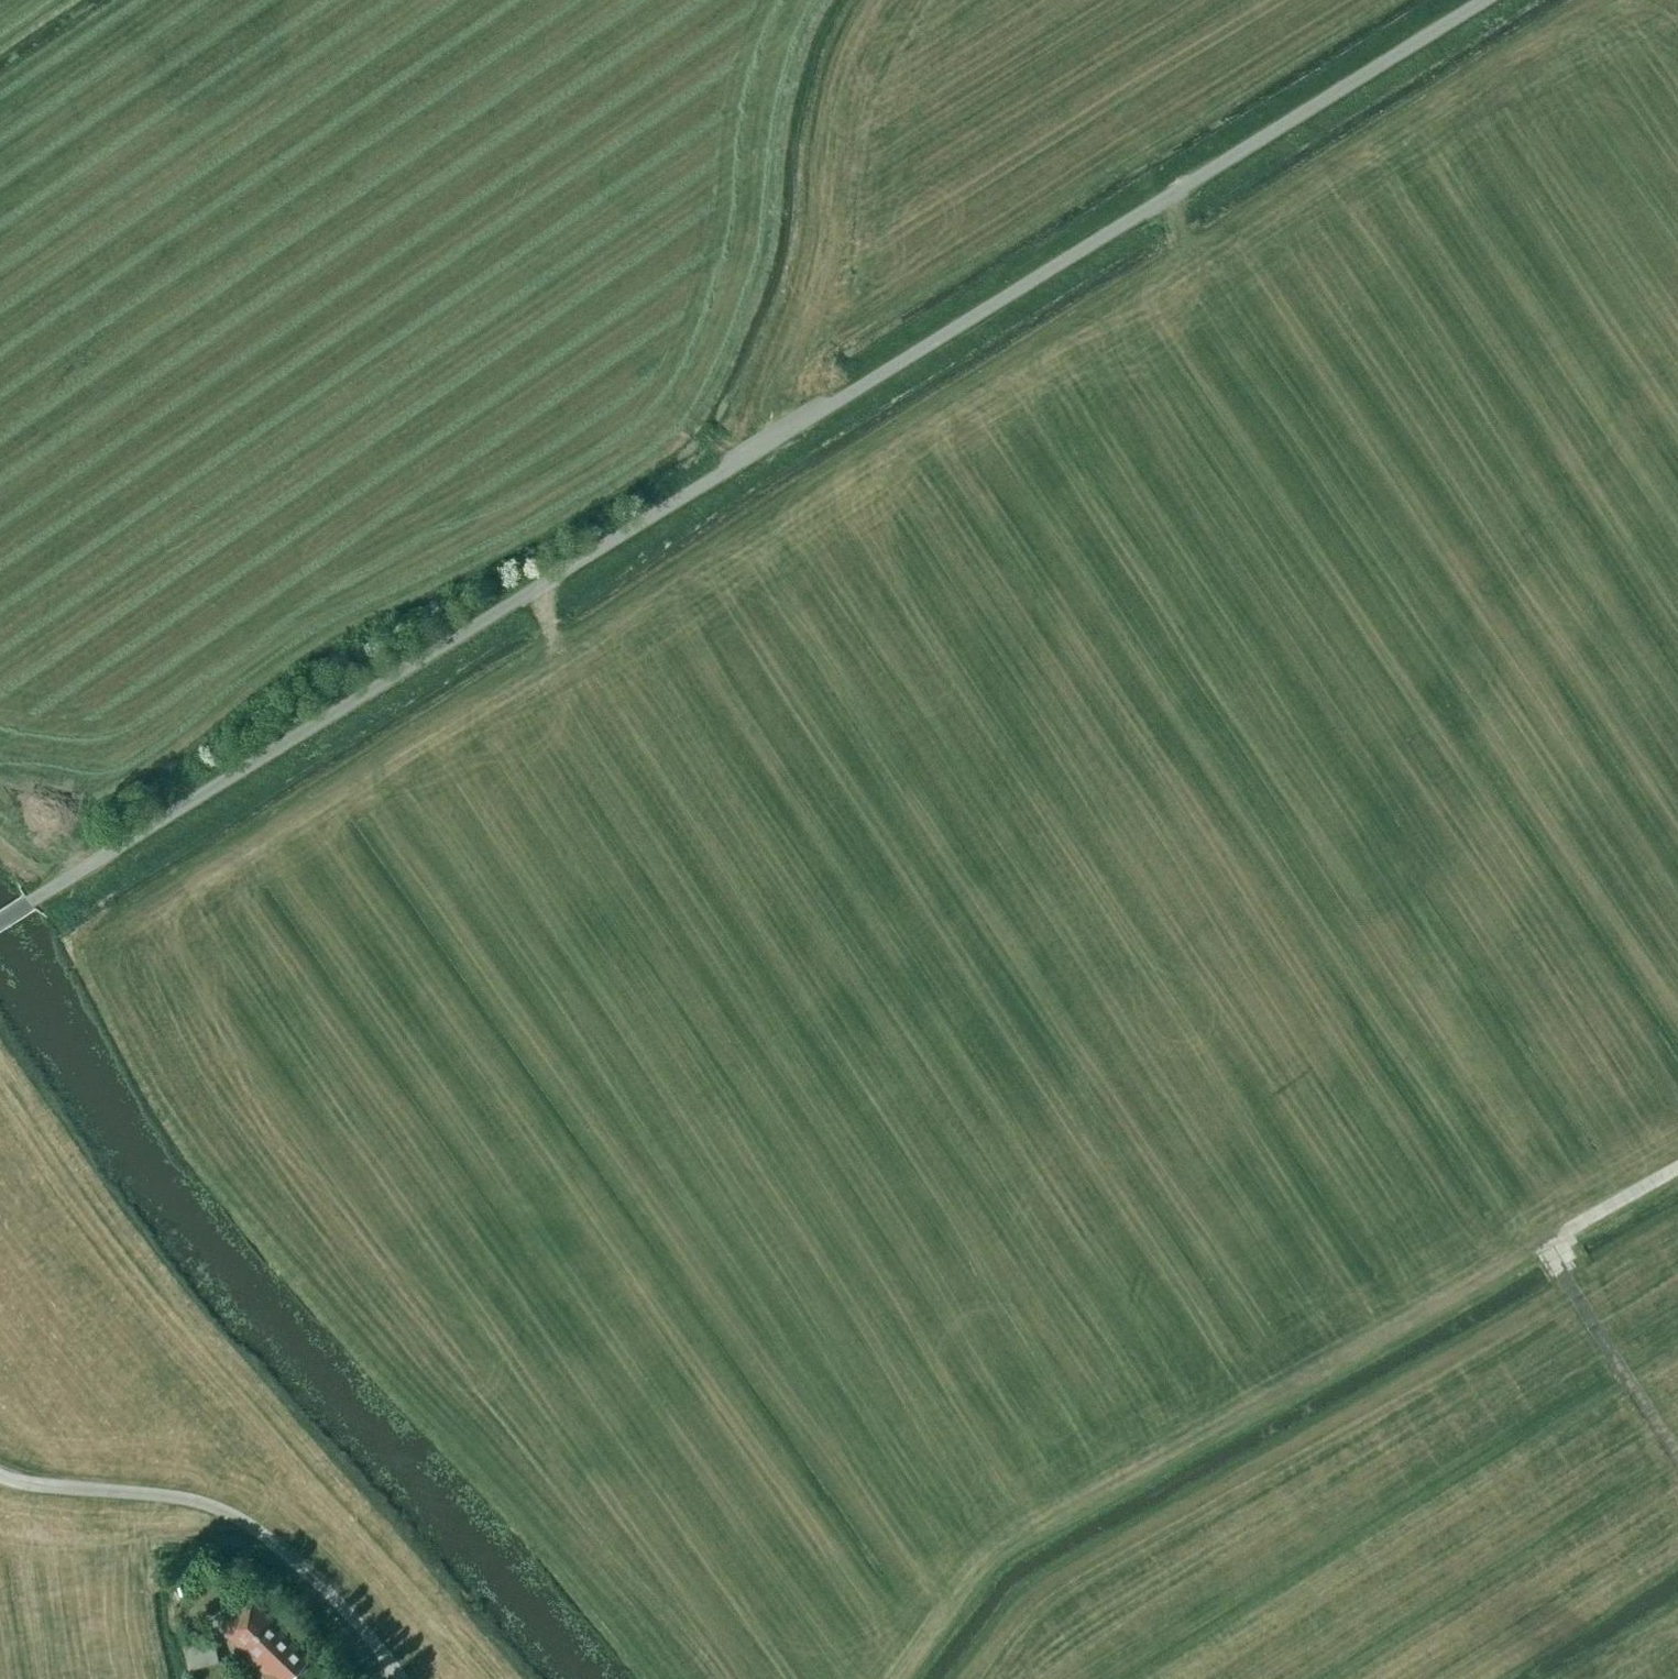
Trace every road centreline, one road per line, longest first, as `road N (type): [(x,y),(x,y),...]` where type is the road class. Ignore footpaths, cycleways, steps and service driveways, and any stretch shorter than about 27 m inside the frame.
road 1 (tertiary): [(0,921),(1482,0)]
road 2 (unclassified): [(0,1475),(187,1498),(228,1511),(318,1581),(402,1678)]

